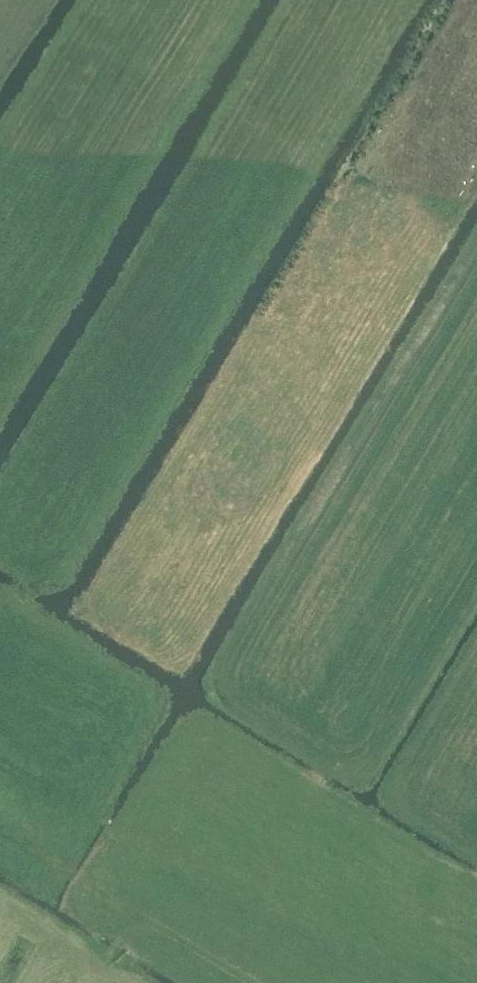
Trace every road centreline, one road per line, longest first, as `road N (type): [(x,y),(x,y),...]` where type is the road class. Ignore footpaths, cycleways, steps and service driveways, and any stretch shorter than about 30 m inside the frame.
road 1 (track): [(244,982),(0,836)]

